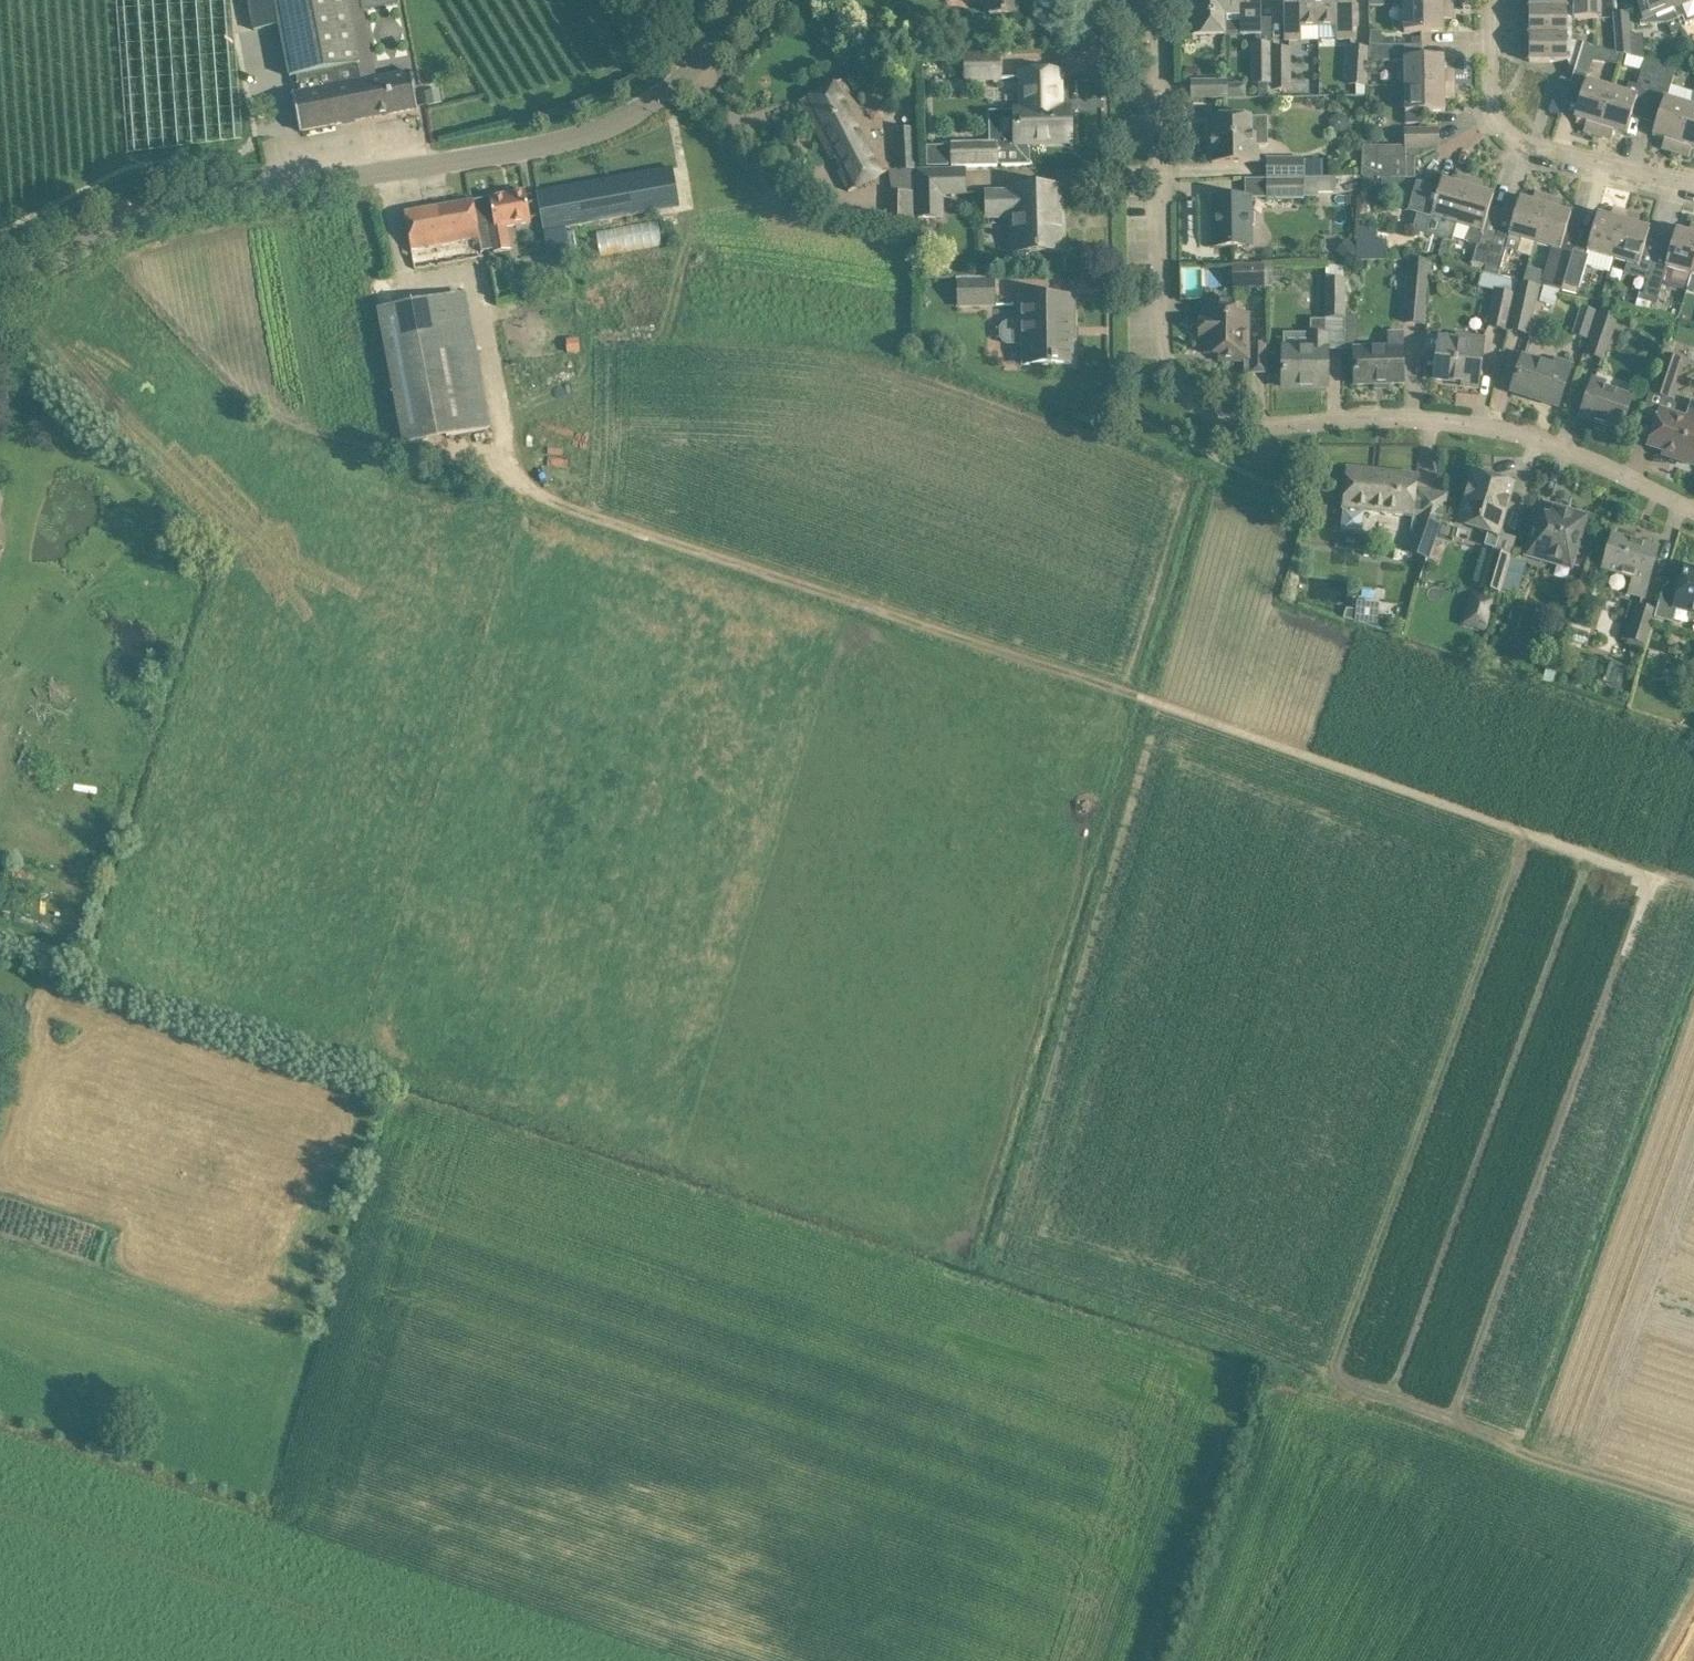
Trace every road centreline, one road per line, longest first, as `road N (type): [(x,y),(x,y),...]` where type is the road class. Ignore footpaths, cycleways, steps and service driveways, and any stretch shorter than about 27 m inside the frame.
road 1 (residential): [(1693,504),(1555,438),(1426,414),(1220,420),(1199,410),(1181,390),(1162,346),(1166,0)]
road 2 (tertiary): [(0,297),(119,221),(214,196),(534,148),(593,131),(688,76),(754,0)]
road 3 (residential): [(1693,183),(1514,133),(1492,85),(1491,0)]

